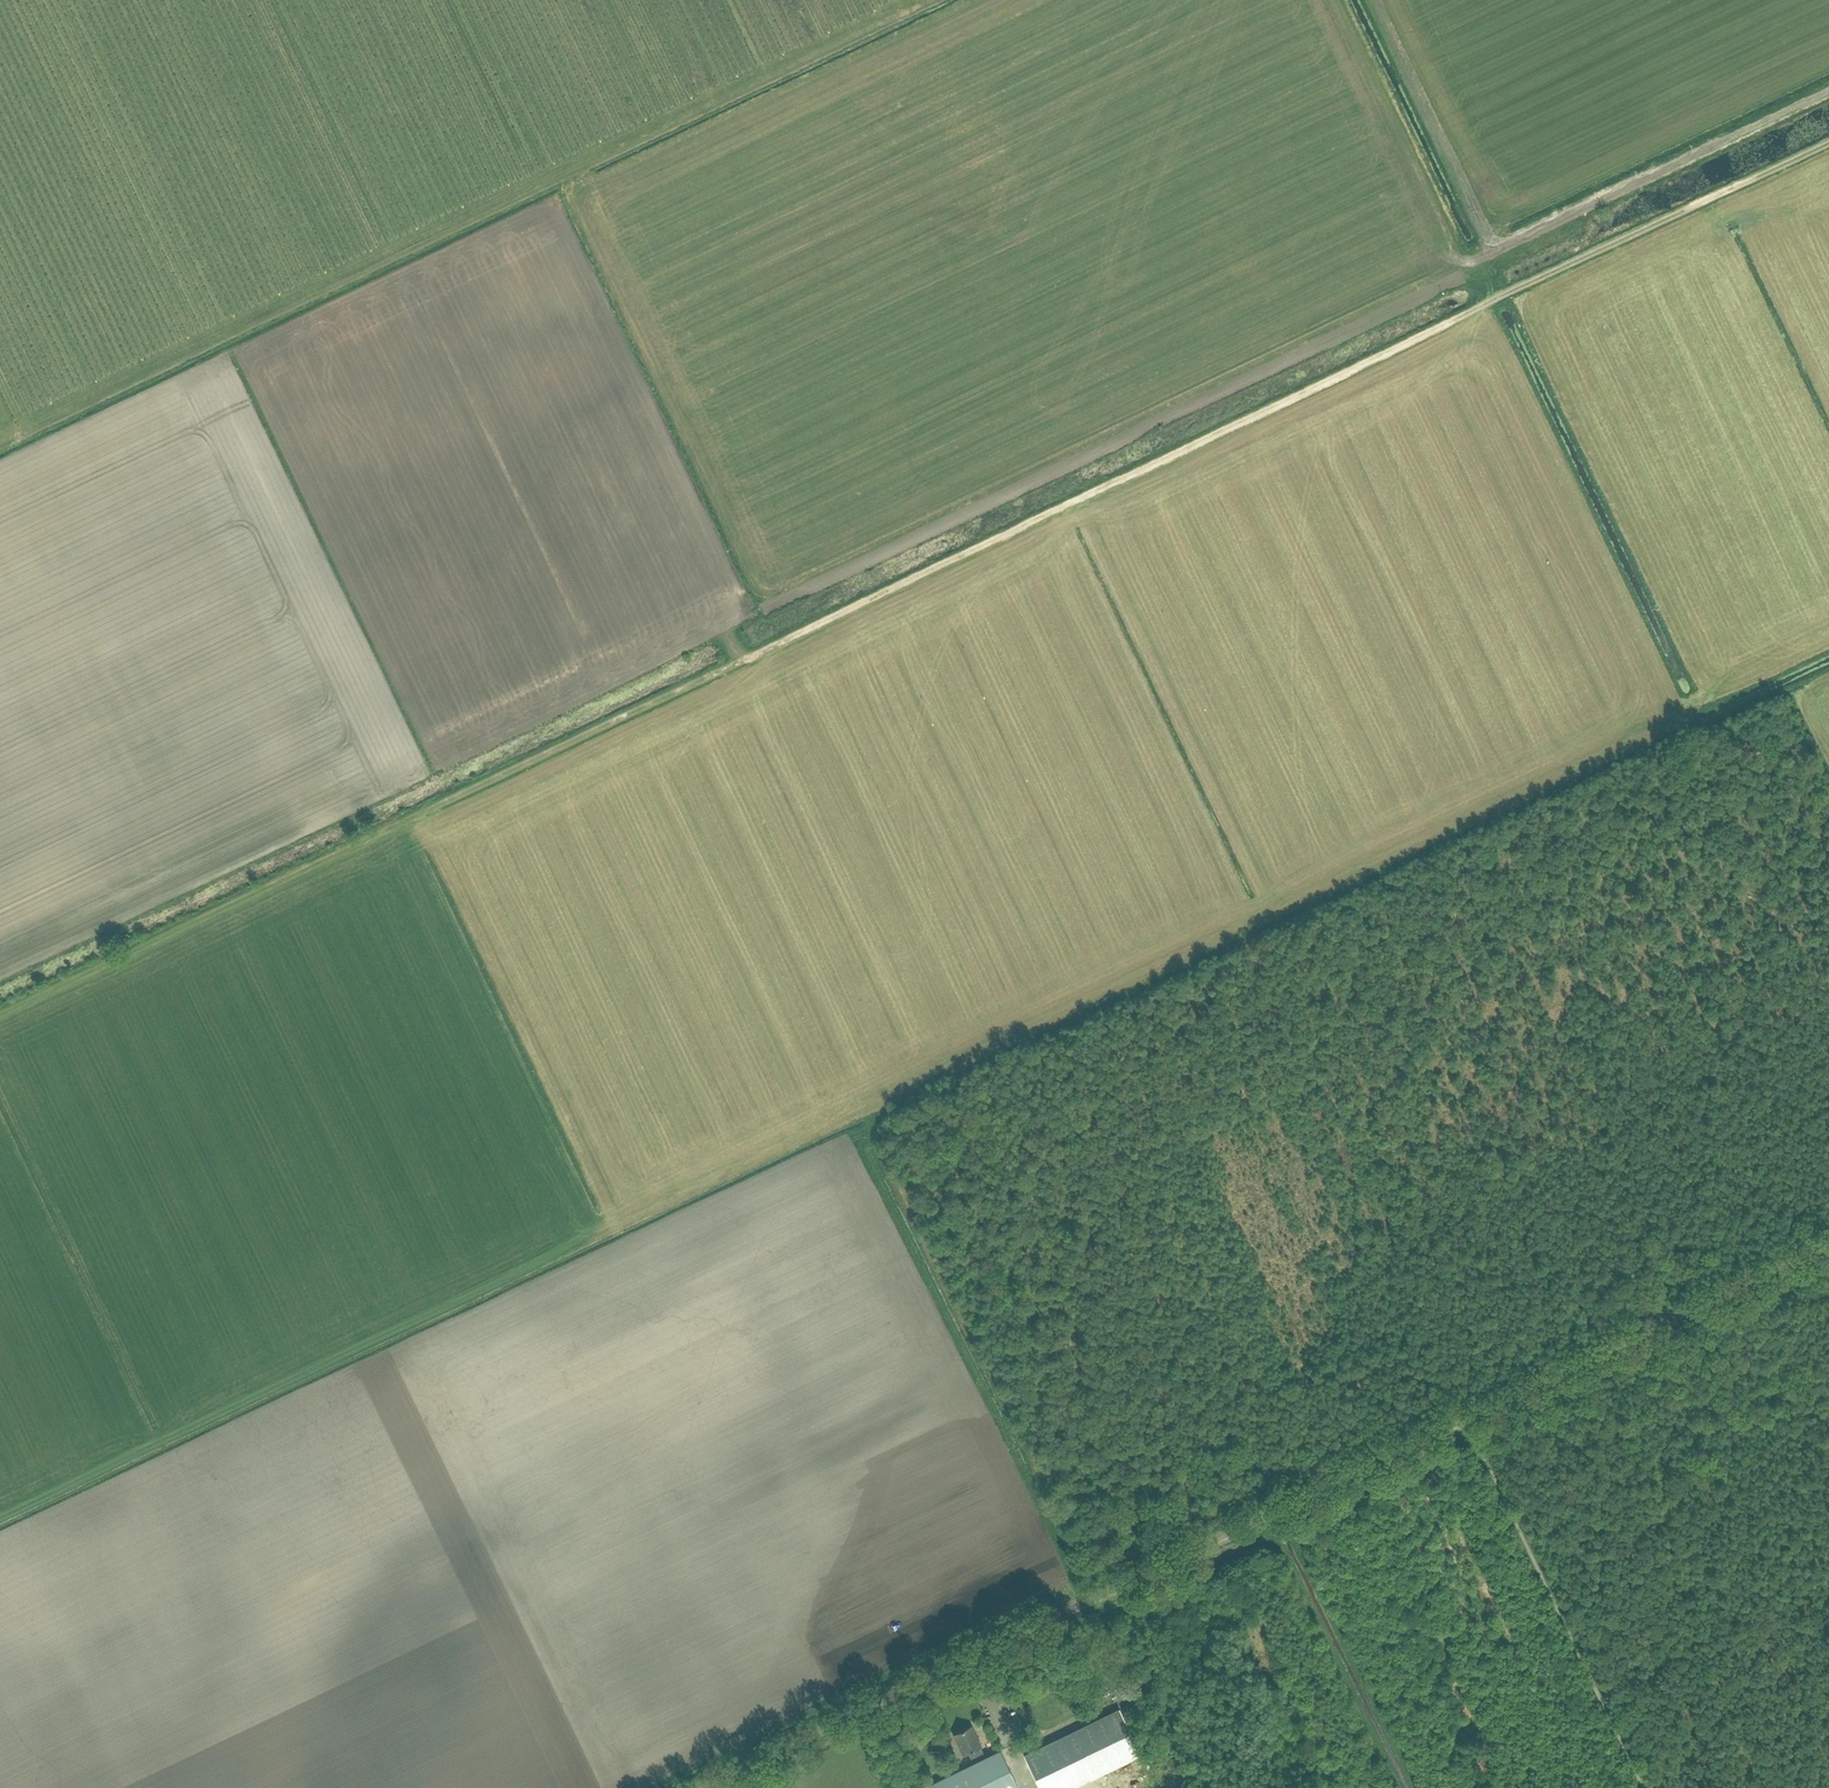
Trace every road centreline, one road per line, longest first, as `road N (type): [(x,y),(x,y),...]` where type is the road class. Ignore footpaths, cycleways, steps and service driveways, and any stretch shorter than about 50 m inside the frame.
road 1 (track): [(1828,142),(424,815)]
road 2 (unclassified): [(702,1787),(1828,1240)]
road 3 (track): [(1828,91),(1473,260),(1494,303)]

